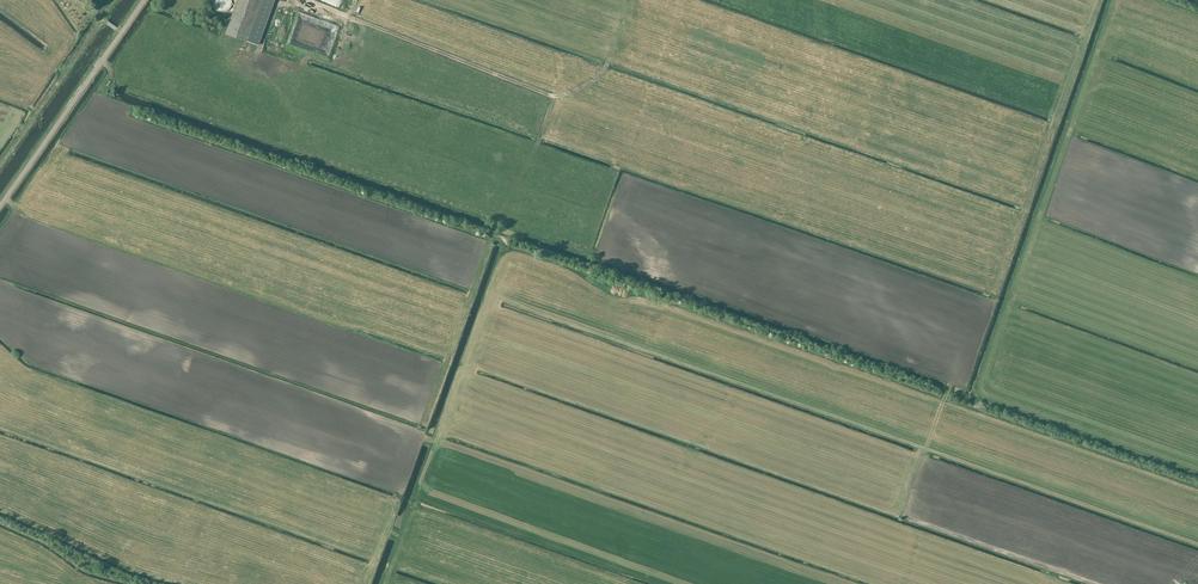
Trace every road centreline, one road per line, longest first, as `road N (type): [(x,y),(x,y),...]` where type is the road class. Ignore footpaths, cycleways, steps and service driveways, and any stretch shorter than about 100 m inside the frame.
road 1 (unclassified): [(0,205),(145,0)]

